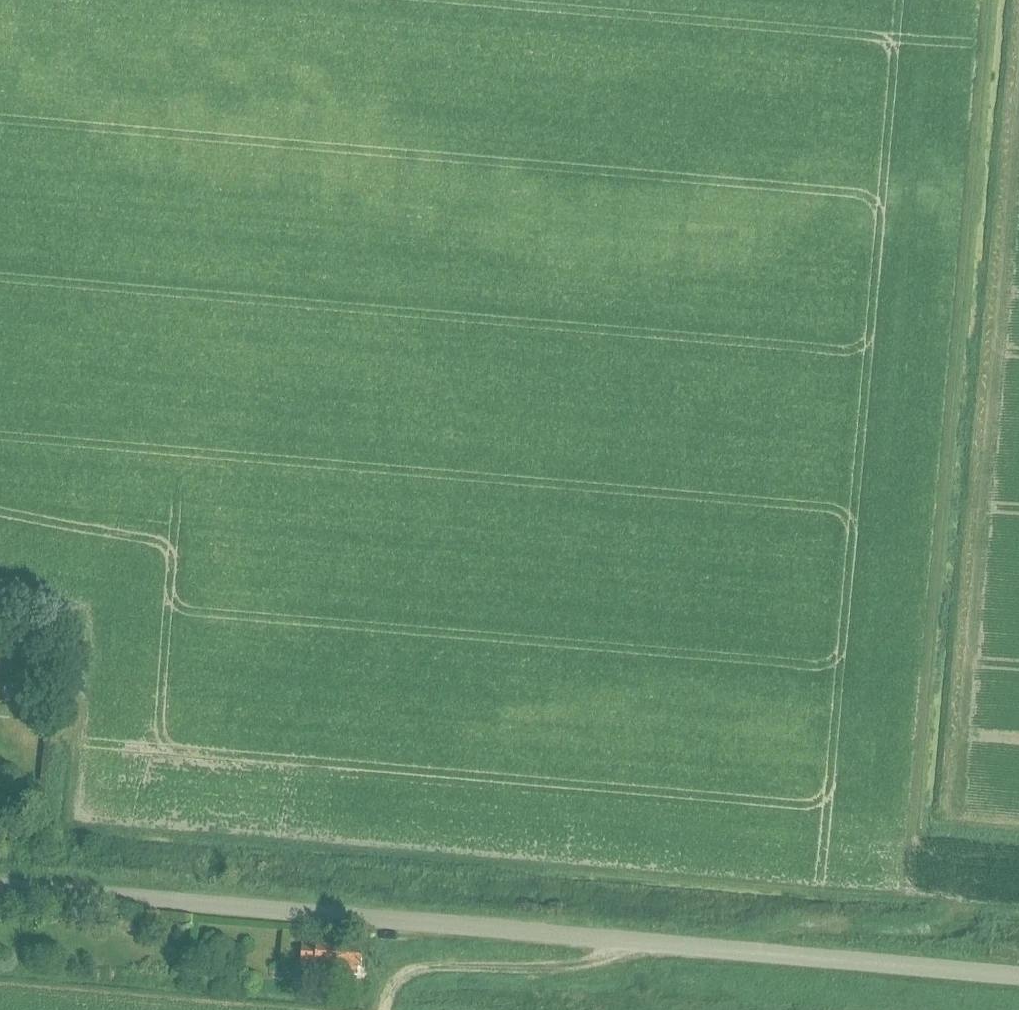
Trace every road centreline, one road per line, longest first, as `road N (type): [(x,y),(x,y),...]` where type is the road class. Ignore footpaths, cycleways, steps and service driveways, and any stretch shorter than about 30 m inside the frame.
road 1 (unclassified): [(1018,975),(0,887)]

